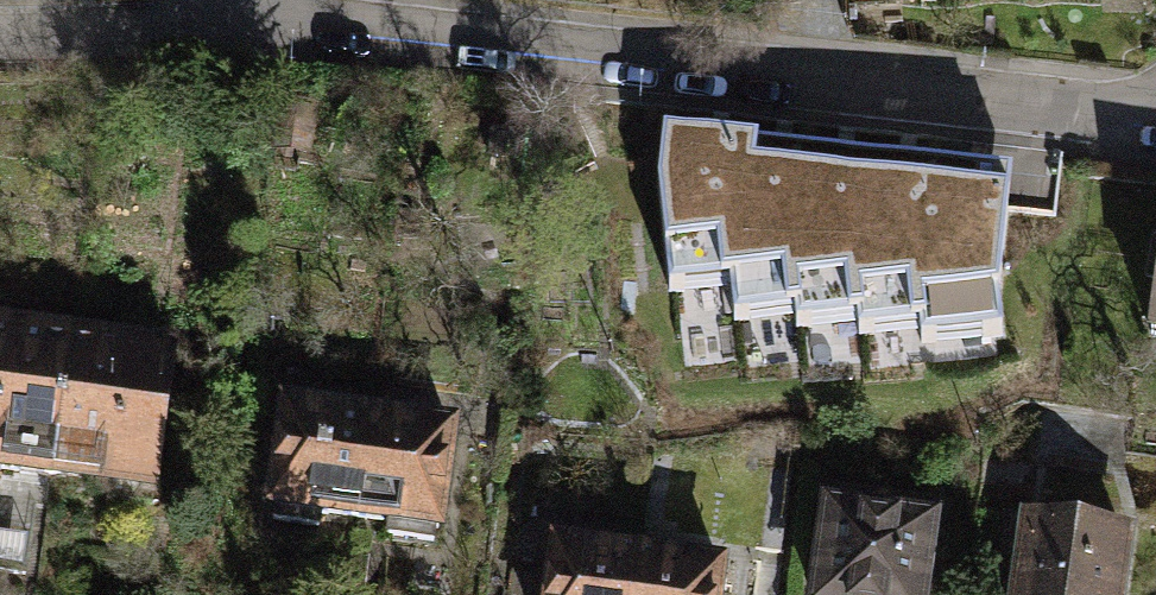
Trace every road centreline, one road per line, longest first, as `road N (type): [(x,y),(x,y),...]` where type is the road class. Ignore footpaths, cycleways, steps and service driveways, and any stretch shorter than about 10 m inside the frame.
road 1 (residential): [(1155,126),(200,5),(161,34),(0,37)]

